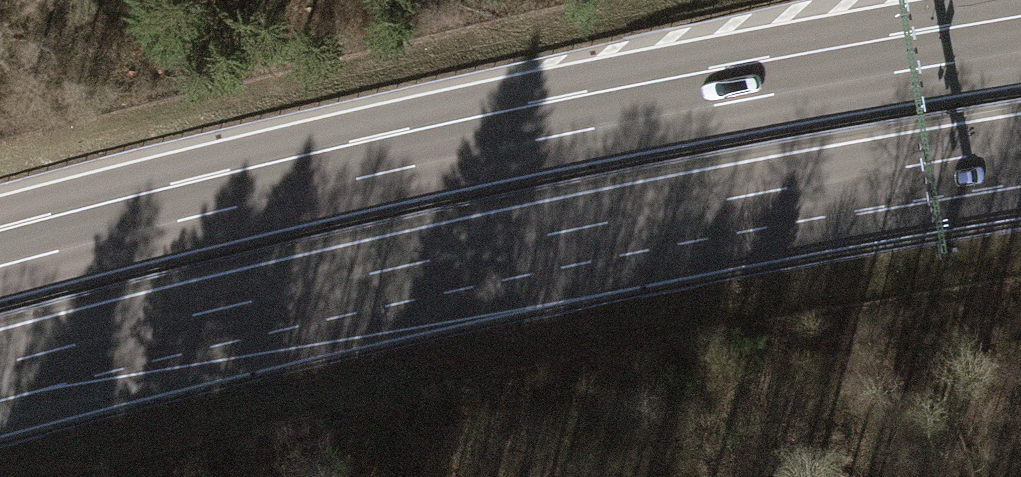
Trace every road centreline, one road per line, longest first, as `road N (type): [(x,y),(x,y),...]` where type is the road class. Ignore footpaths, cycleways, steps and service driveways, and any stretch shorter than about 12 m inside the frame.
road 1 (motorway): [(0,366),(507,244),(1020,148)]
road 2 (motorway): [(1020,52),(368,177),(0,266)]

